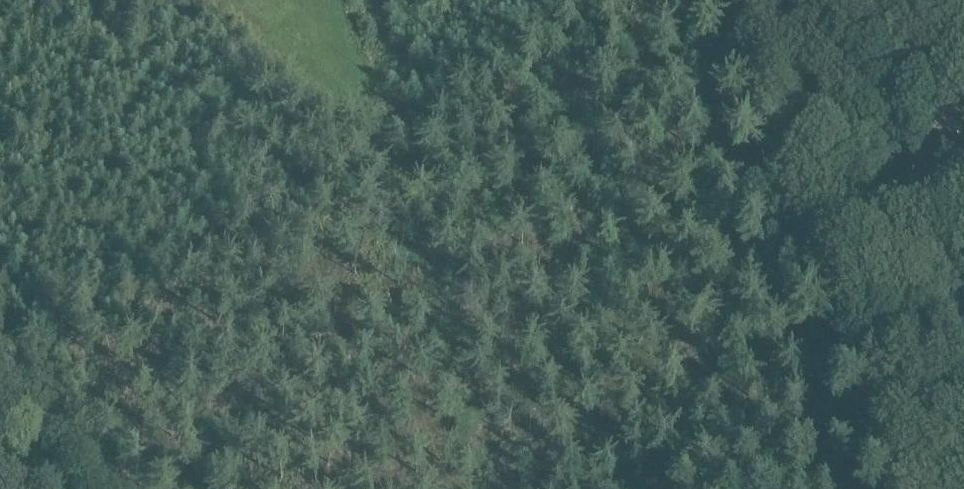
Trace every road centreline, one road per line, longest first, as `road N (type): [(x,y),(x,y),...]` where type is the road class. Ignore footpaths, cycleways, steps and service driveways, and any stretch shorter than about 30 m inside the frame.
road 1 (track): [(0,345),(81,488)]

